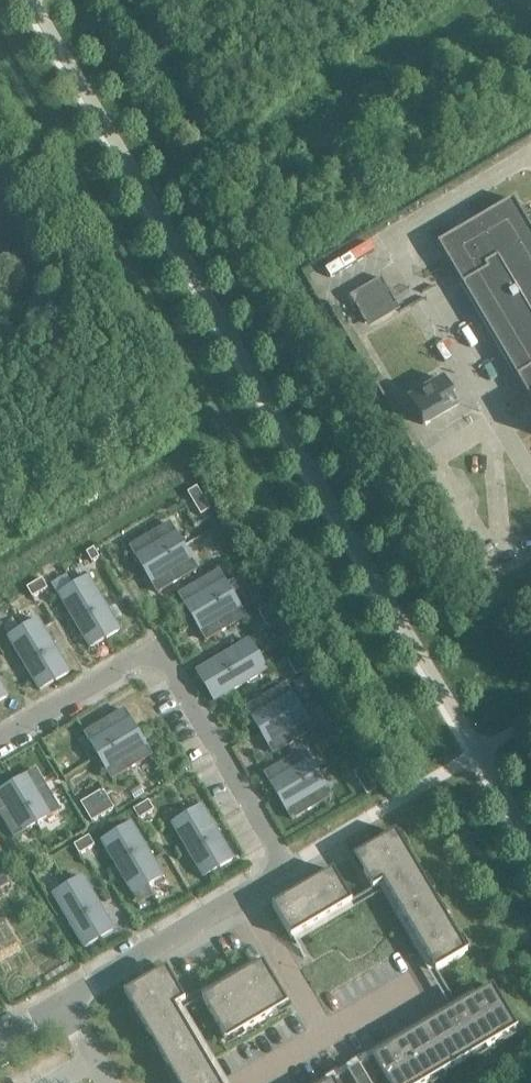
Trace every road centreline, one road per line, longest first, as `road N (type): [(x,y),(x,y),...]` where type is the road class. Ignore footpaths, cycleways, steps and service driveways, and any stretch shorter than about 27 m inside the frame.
road 1 (unclassified): [(59,1000),(281,864),(157,648),(0,740)]

